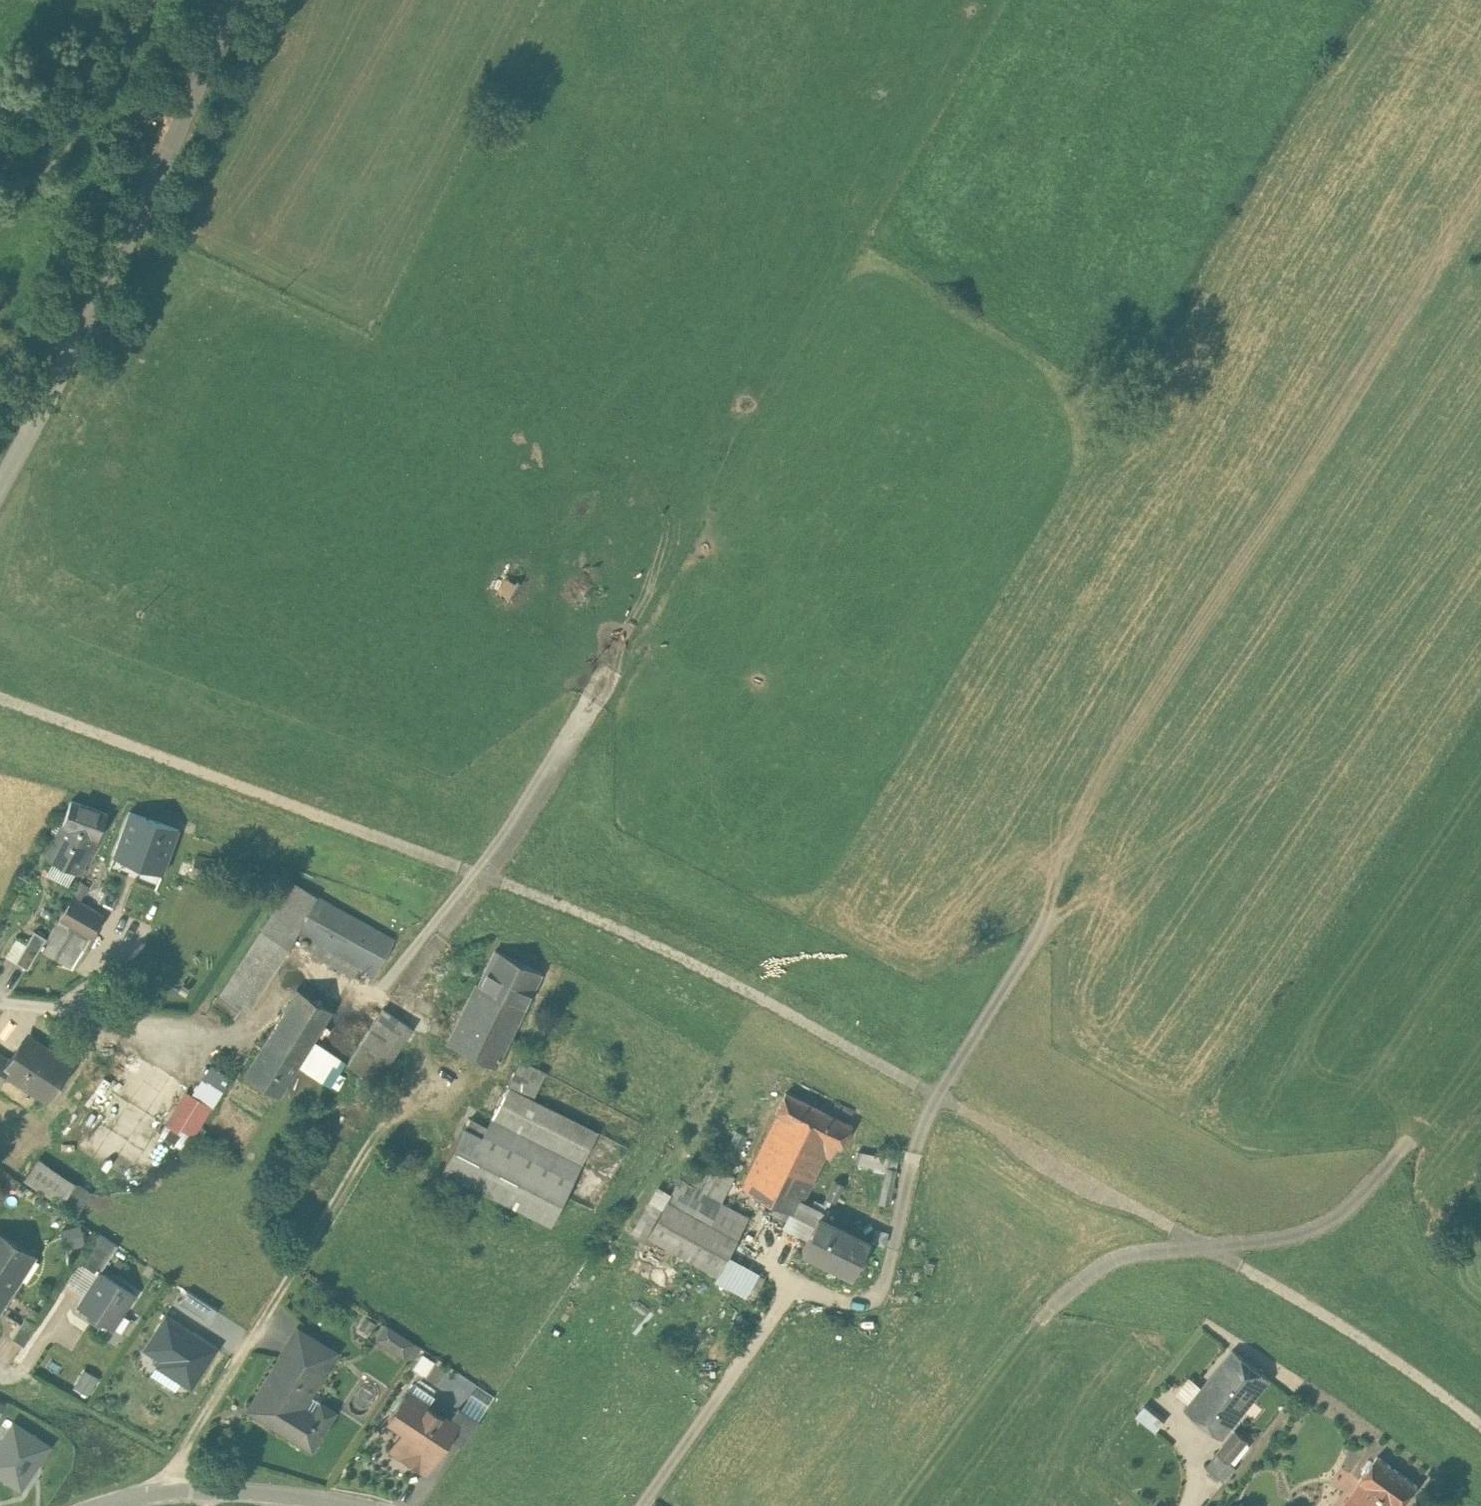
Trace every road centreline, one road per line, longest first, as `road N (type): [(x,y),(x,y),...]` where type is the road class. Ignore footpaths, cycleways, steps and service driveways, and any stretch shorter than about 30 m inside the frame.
road 1 (unclassified): [(0,504),(111,294),(236,0)]
road 2 (track): [(155,0),(119,80),(75,148),(0,202)]
road 3 (unclassified): [(351,1505),(212,1486),(95,1505)]
road 4 (residential): [(187,1031),(0,997)]

